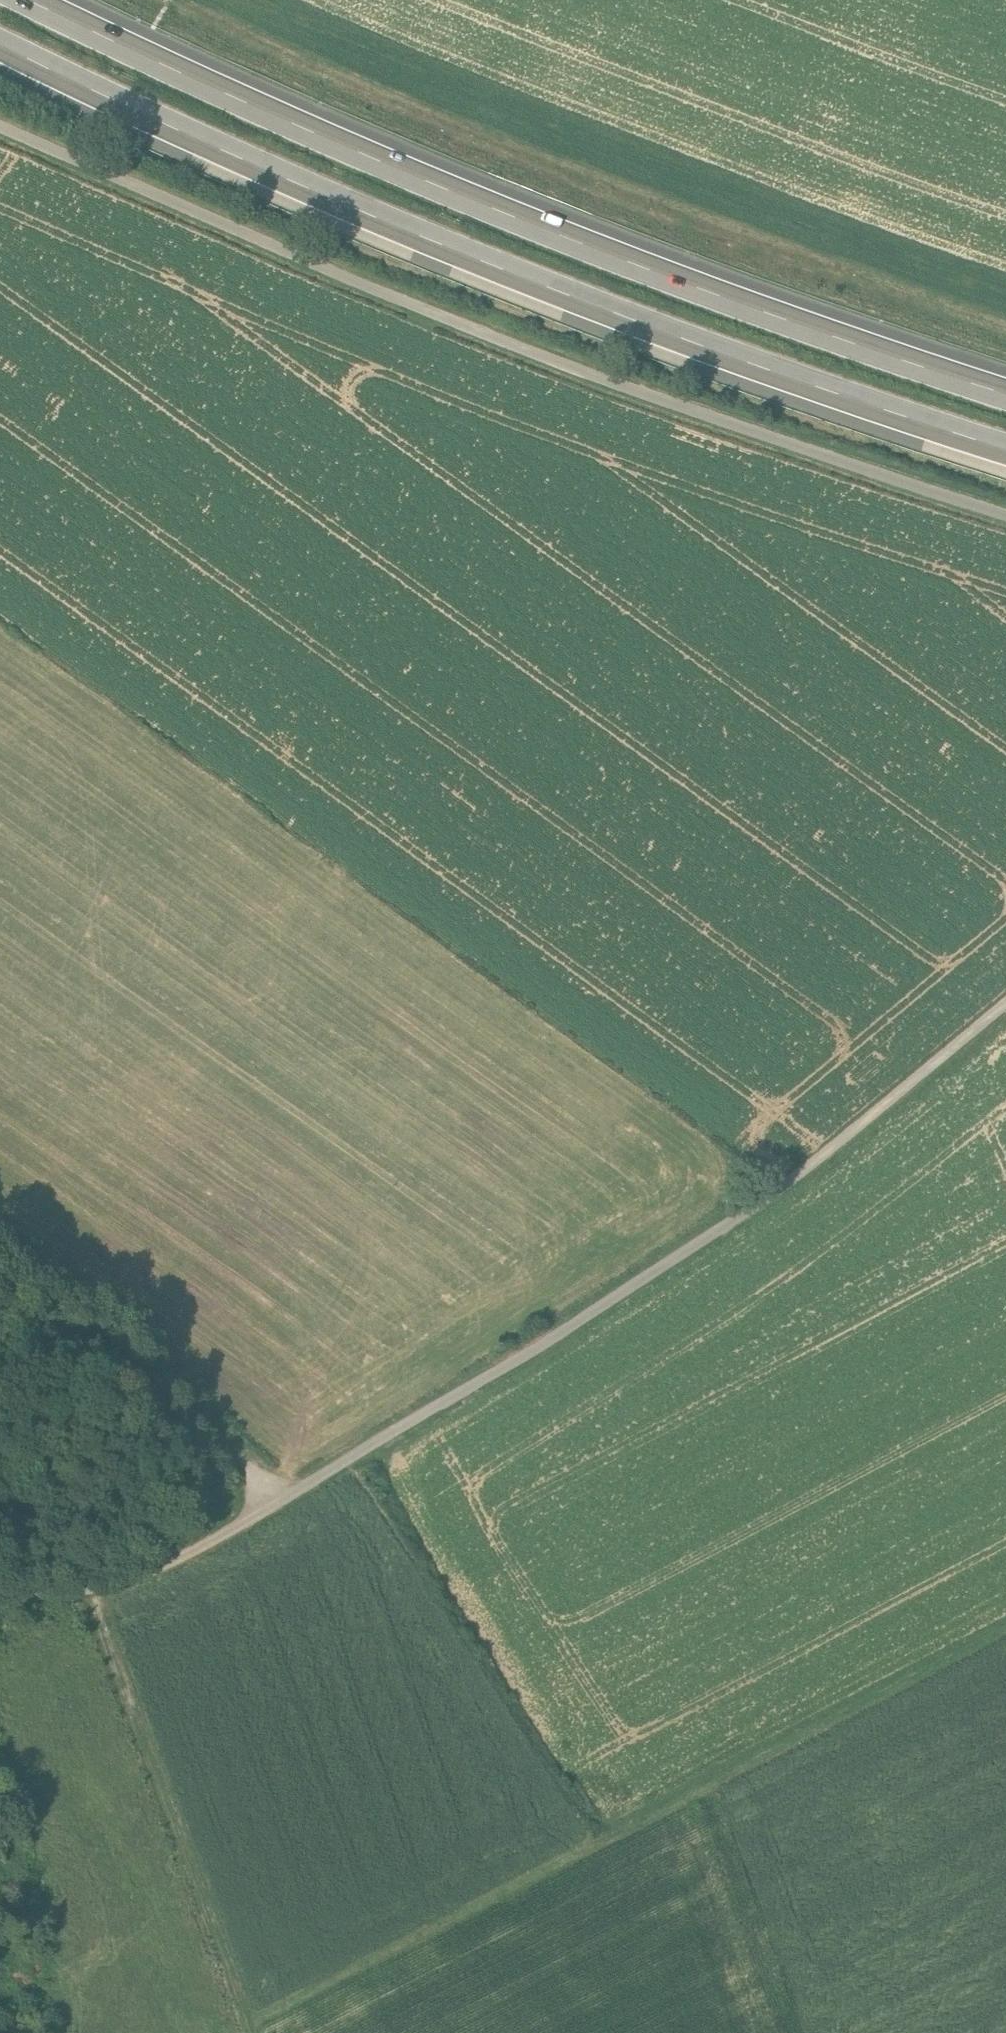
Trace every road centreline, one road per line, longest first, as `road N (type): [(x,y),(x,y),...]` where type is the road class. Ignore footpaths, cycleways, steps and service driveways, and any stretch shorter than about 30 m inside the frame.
road 1 (unclassified): [(0,1591),(89,1593),(290,1497),(591,1312),(774,1187),(1005,1005)]
road 2 (motorway): [(0,46),(518,273),(1005,448)]
road 3 (unclassified): [(0,122),(514,340),(1005,513)]
road 4 (motorway): [(1005,393),(626,263),(233,102),(25,0)]
road 5 (track): [(89,1593),(252,2032)]

